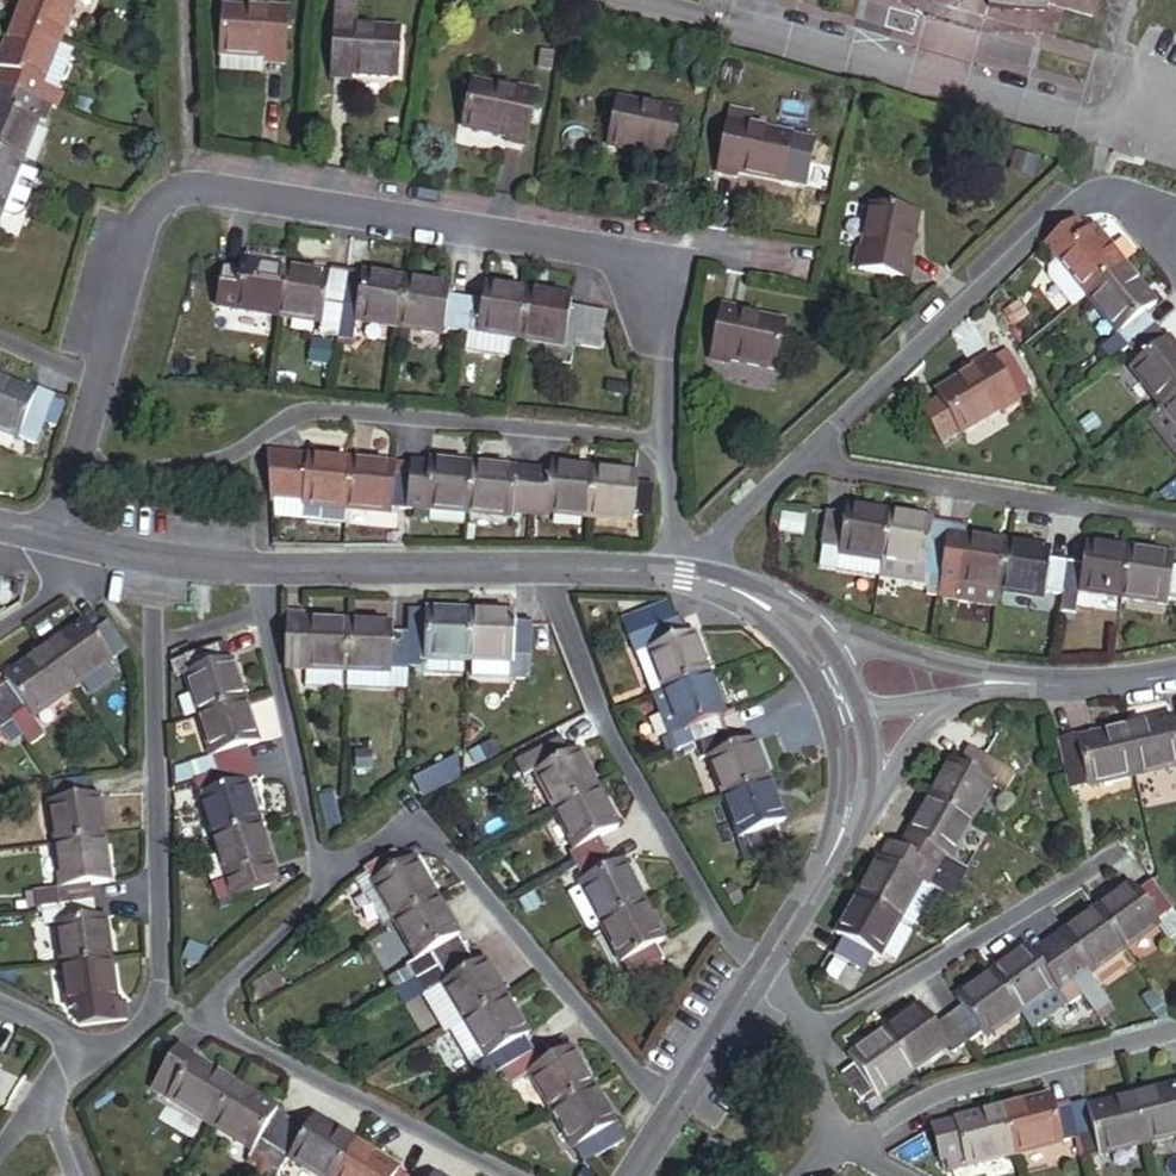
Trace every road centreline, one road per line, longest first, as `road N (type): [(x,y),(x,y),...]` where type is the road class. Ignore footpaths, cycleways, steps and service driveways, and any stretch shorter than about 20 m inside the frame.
road 1 (residential): [(95,380),(144,216),(173,193),(206,189),(608,253),(650,282),(664,320),(667,446)]
road 2 (residential): [(667,446),(317,416),(240,460),(71,477)]
road 3 (residential): [(635,0),(1175,149)]
road 4 (residential): [(155,557),(160,960),(152,1012),(107,1051),(68,1044)]
road 5 (residential): [(512,1175),(218,1029),(216,998),(329,886)]
road 6 (residential): [(675,1105),(635,1074),(411,812),(329,886)]
road 7 (residential): [(759,970),(732,943),(601,720),(545,569)]
road 8 (residential): [(1150,207),(1117,193),(1083,200),(884,377),(825,446)]
road 9 (residential): [(806,1038),(1122,851)]
road 10 (residential): [(1175,523),(859,471),(825,446)]
road 11 (residential): [(1175,1031),(940,1091),(866,1136),(843,1135)]
road 12 (residential): [(329,886),(253,567)]
road 13 (residential): [(545,569),(253,567)]
road 14 (residential): [(1027,684),(808,636)]
road 15 (residential): [(845,824),(939,715),(981,693)]
road 16 (residential): [(825,446),(721,542),(710,580)]
road 17 (residential): [(845,824),(818,883),(759,970)]
road 18 (residential): [(759,970),(675,1105)]
road 19 (residential): [(1175,672),(1124,683),(1027,684)]
road 20 (residential): [(0,641),(76,594),(94,548)]
road 21 (residential): [(849,715),(981,693)]
road 22 (residential): [(667,446),(668,572)]
road 23 (residential): [(668,572),(545,569)]

